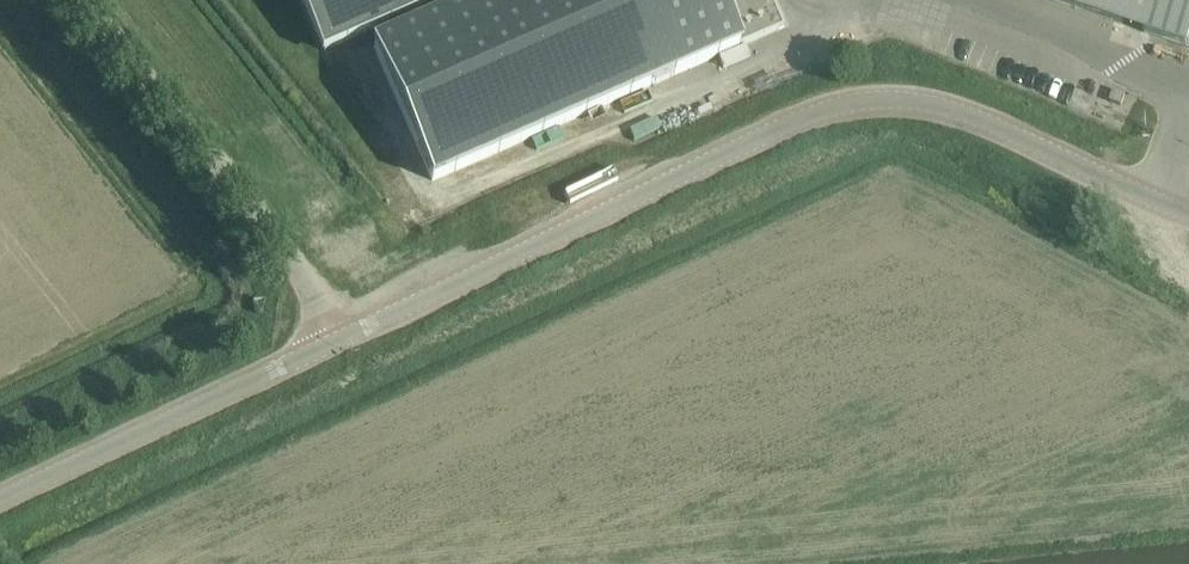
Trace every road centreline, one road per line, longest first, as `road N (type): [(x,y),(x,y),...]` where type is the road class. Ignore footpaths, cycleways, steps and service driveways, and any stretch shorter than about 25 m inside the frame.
road 1 (tertiary): [(333,347),(815,116),(887,100),(944,109),(1188,213)]
road 2 (unclassified): [(333,347),(304,276),(87,0)]
road 3 (tertiary): [(0,503),(333,347)]

